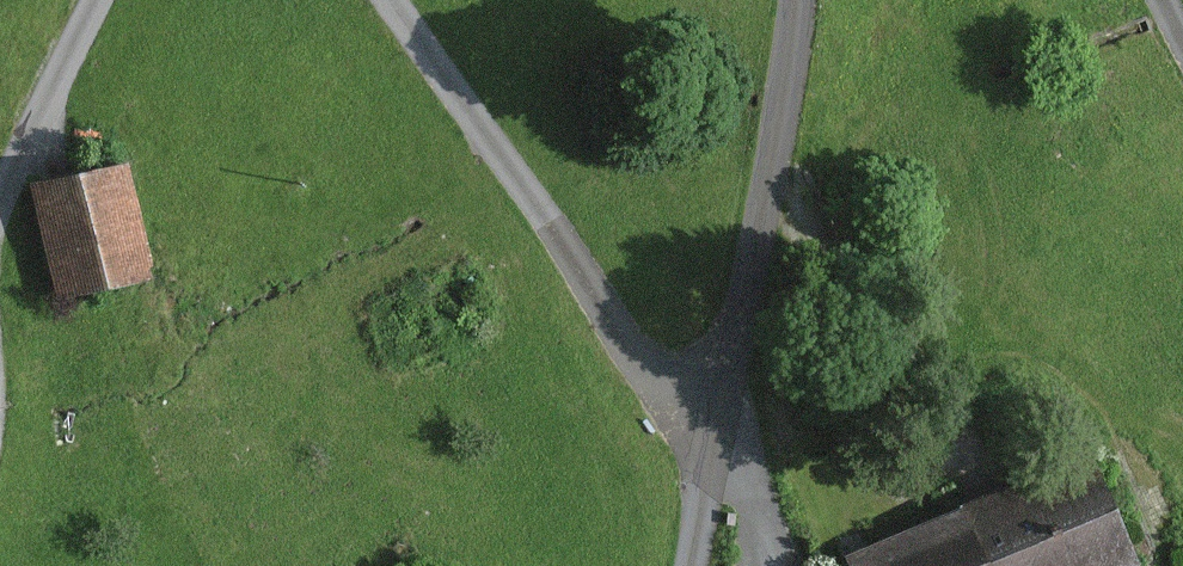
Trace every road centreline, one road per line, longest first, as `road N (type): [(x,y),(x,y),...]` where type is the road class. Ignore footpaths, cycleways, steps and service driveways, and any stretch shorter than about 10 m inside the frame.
road 1 (track): [(737,453),(590,322),(378,0)]
road 2 (unclassified): [(714,565),(800,151),(813,0)]
road 3 (track): [(112,0),(0,226)]

